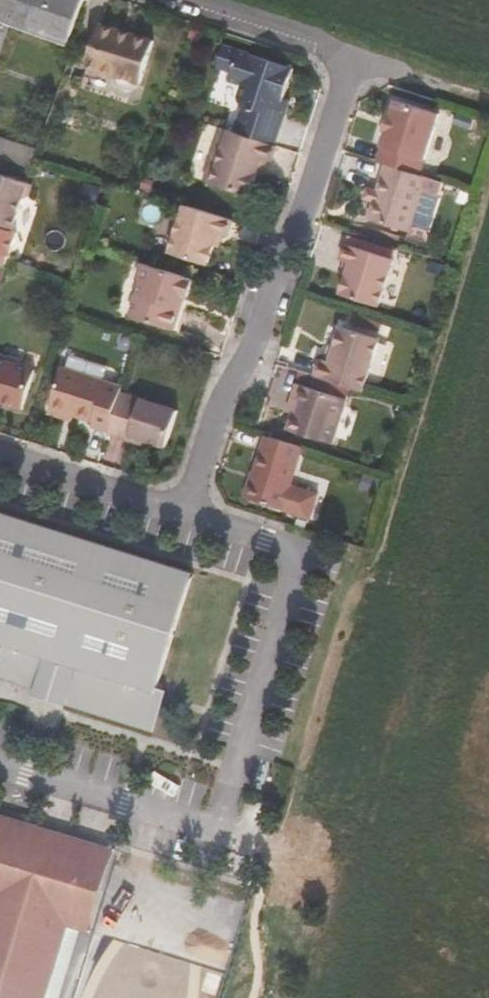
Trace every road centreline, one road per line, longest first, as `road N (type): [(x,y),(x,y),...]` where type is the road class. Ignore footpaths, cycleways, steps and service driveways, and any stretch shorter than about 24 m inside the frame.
road 1 (residential): [(171,0),(352,59),(256,337),(201,465),(194,520)]
road 2 (residential): [(194,520),(0,457)]
road 3 (track): [(488,103),(352,59)]
road 4 (residential): [(311,555),(194,520)]

